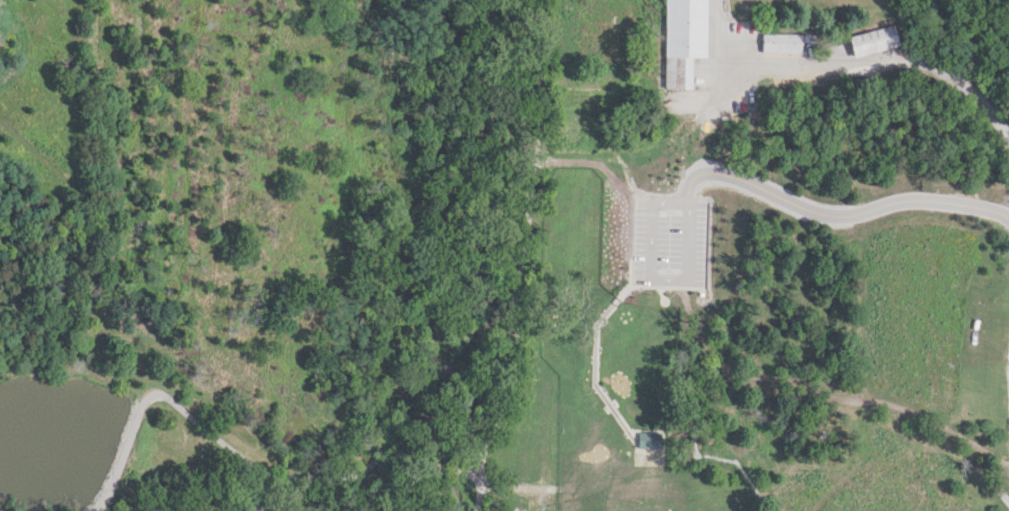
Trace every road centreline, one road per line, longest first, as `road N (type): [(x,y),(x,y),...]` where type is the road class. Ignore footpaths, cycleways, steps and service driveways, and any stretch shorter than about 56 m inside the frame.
road 1 (track): [(270,0),(226,98),(228,207),(215,255),(197,269),(179,263),(179,81),(199,0)]
road 2 (track): [(305,477),(337,349),(352,0)]
road 3 (residential): [(683,195),(666,326),(609,456),(591,476),(561,487),(480,484)]
road 4 (residential): [(1008,139),(931,66),(899,59),(724,60),(719,0)]
road 5 (residential): [(683,195),(690,172),(707,169),(824,216),(907,199),(1008,217)]
road 6 (track): [(543,58),(507,91),(497,148),(480,173),(449,184),(346,180)]

